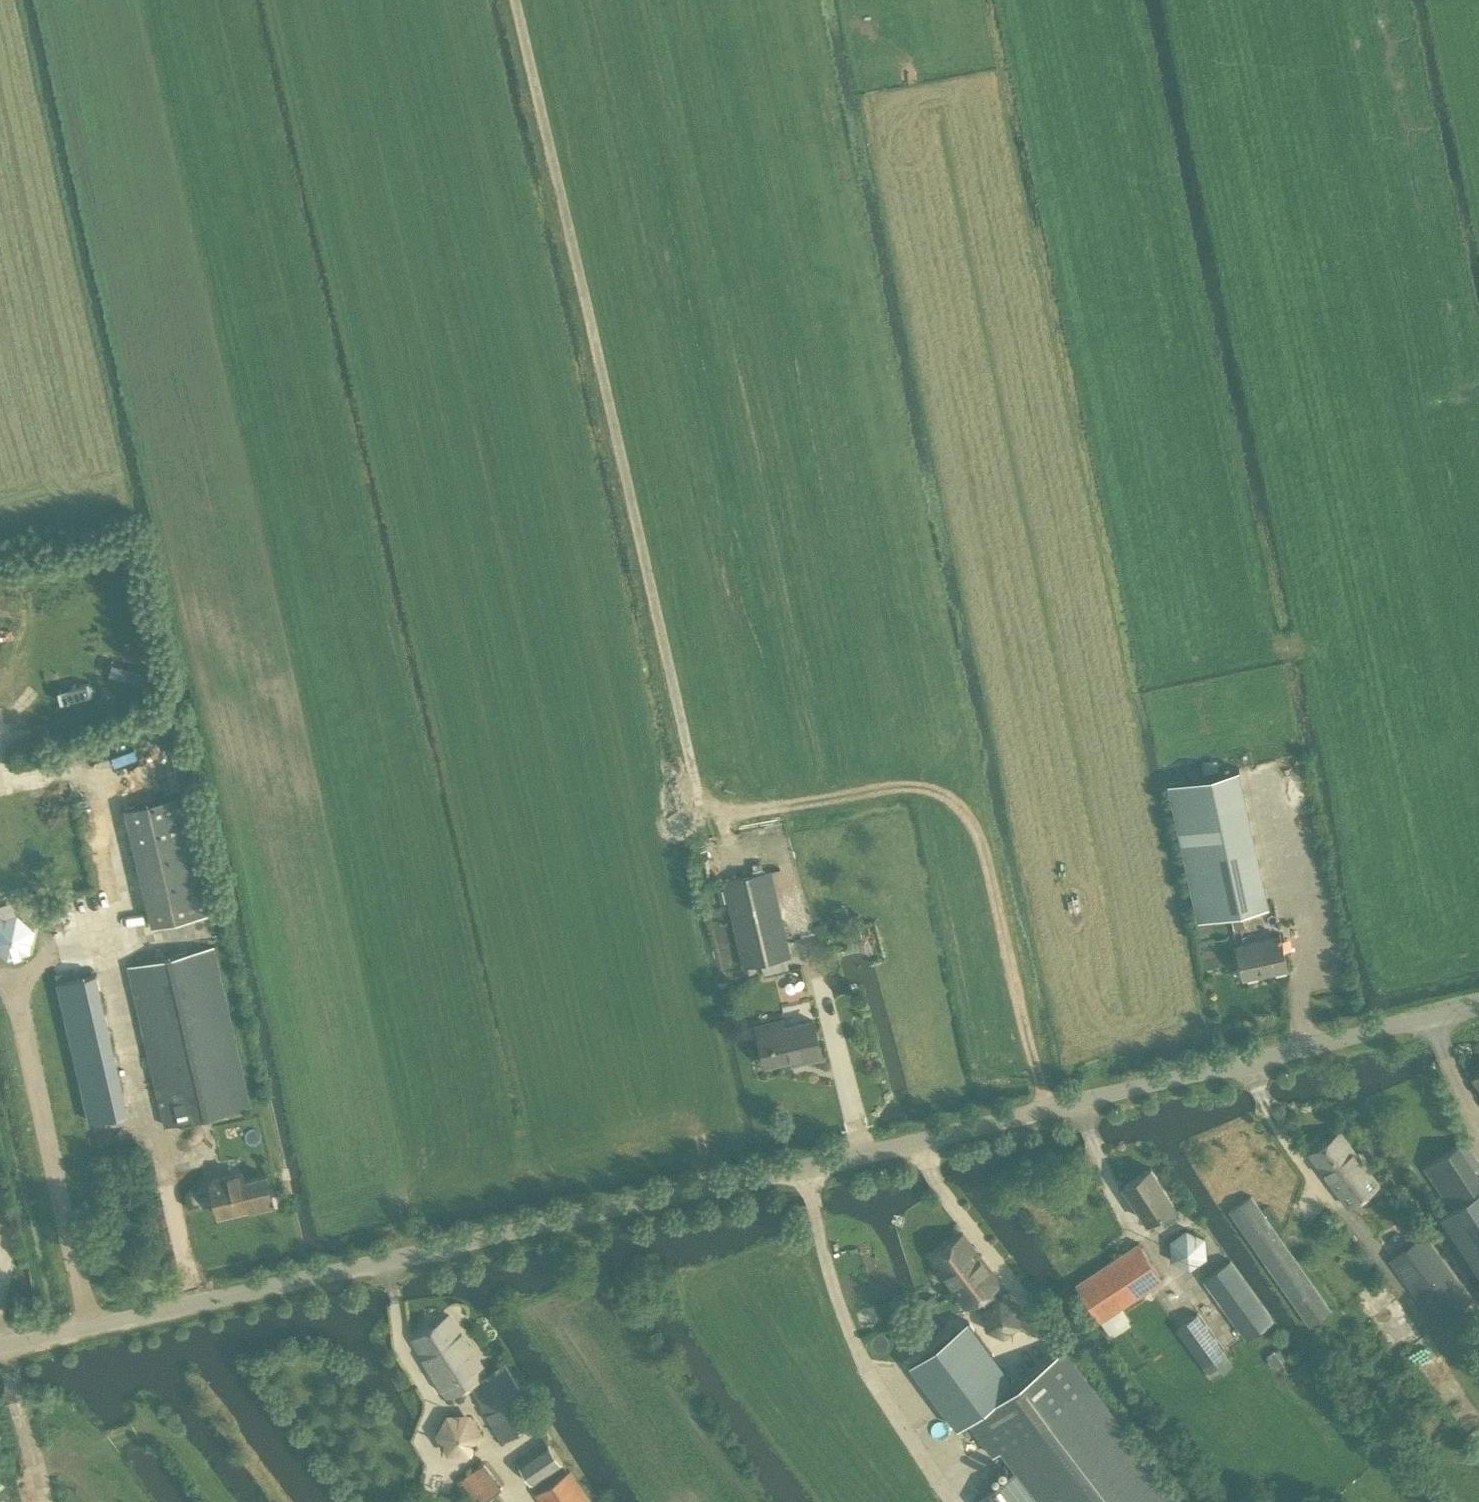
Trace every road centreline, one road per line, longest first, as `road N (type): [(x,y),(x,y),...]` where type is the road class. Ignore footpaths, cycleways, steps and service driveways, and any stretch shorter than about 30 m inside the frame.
road 1 (unclassified): [(0,1346),(1478,1014)]
road 2 (track): [(1045,1112),(974,820),(926,787),(702,815),(516,0)]
road 3 (track): [(864,1154),(778,842),(712,853),(702,815)]
road 4 (track): [(954,1501),(855,1342),(804,1167)]

